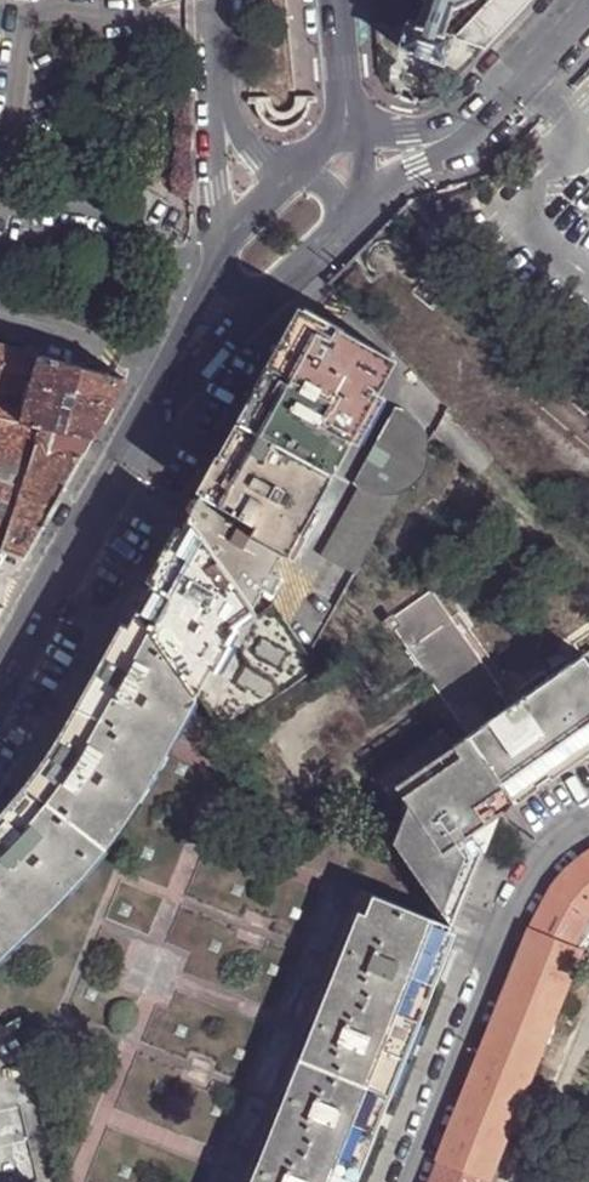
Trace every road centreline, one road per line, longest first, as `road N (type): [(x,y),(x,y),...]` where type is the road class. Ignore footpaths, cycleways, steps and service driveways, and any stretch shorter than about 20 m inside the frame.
road 1 (residential): [(403,1181),(512,920),(554,848),(588,820)]
road 2 (residential): [(184,351),(0,696)]
road 3 (residential): [(587,0),(457,133)]
road 4 (residential): [(218,92),(215,261)]
road 5 (residential): [(254,306),(355,216)]
road 6 (residential): [(343,0),(352,126)]

